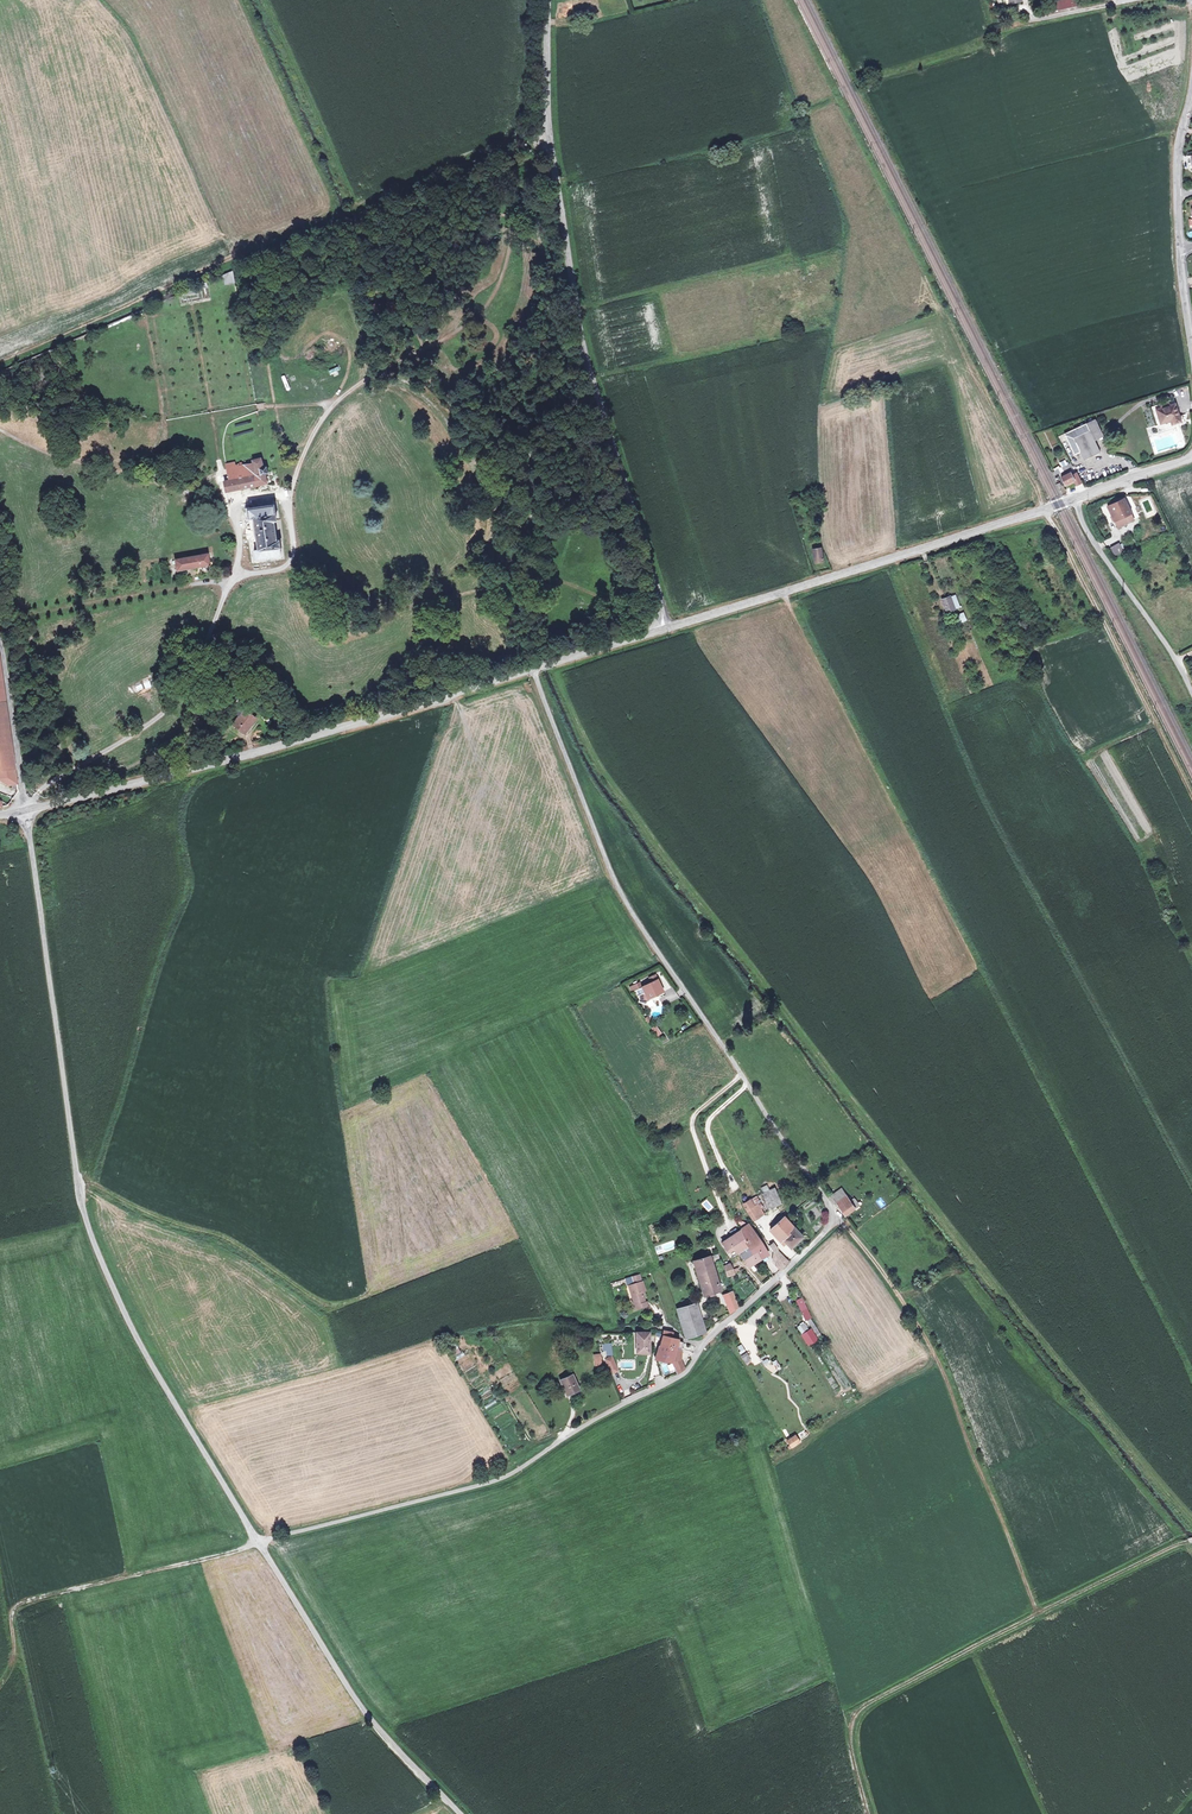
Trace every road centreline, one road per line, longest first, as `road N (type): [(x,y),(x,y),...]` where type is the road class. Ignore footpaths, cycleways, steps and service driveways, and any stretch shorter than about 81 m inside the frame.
road 1 (unclassified): [(704,1343),(825,1233),(831,1208),(629,907),(534,669)]
road 2 (unclassified): [(259,1543),(149,1361),(88,1225),(26,810)]
road 3 (unclassified): [(663,628),(581,338),(549,129),(547,0)]
road 4 (track): [(0,365),(549,129)]
road 5 (tertiary): [(26,810),(329,734),(534,669)]
road 6 (unclassified): [(259,1543),(508,1476),(682,1375),(704,1343)]
road 7 (track): [(1191,1541),(861,1707),(850,1732),(870,1813)]
road 8 (track): [(1036,1613),(940,1362),(881,1269),(831,1215)]
road 9 (tertiary): [(663,628),(1076,499)]
road 10 (unclassified): [(460,1813),(381,1733),(259,1543)]
road 11 (track): [(1044,510),(1191,795)]
road 12 (unclassified): [(1191,693),(1094,542),(1076,499)]
road 13 (unclassified): [(26,810),(0,645)]
road 14 (tertiary): [(534,669),(663,628)]
road 15 (tertiary): [(1076,499),(1191,459)]

